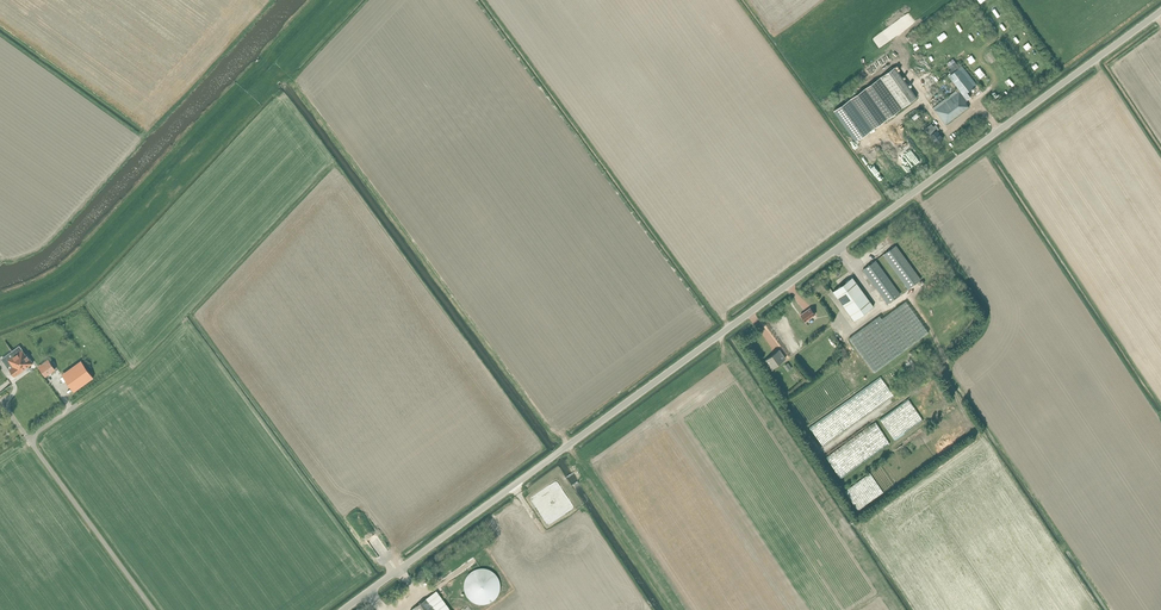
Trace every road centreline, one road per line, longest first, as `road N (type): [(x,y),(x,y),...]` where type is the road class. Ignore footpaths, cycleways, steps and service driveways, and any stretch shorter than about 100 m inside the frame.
road 1 (unclassified): [(350,609),(1160,11)]

